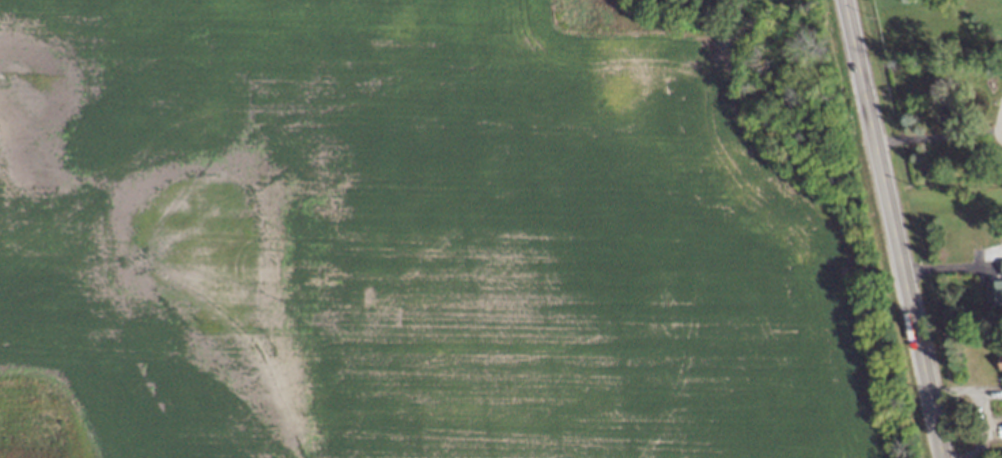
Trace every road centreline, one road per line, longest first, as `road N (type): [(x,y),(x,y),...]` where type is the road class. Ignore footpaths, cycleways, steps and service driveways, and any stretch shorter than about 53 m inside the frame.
road 1 (primary): [(944,457),(846,0)]

